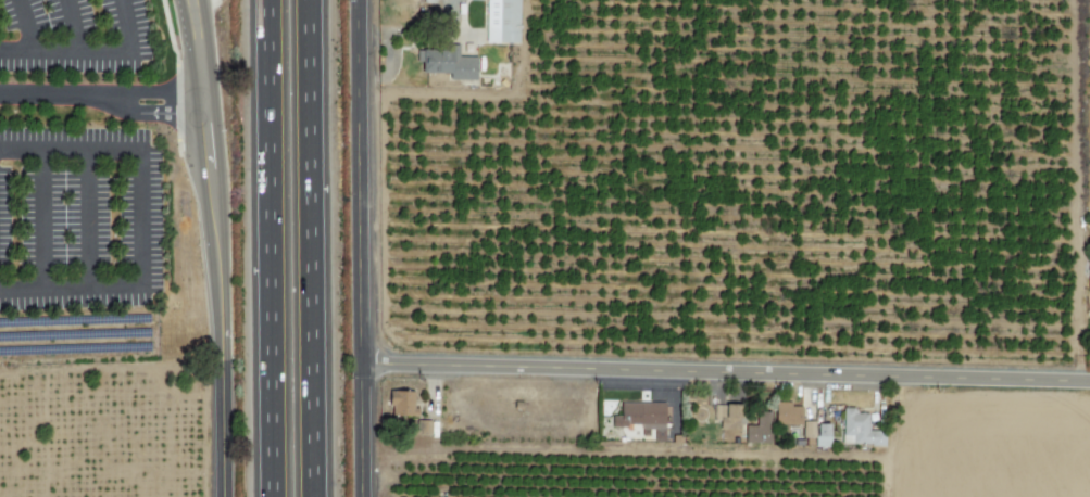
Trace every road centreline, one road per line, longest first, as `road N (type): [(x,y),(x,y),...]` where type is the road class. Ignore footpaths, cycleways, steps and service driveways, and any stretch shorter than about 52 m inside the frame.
road 1 (residential): [(362,368),(1089,380)]
road 2 (motorway): [(271,0),(276,496)]
road 3 (motorway): [(317,496),(312,0)]
road 4 (tertiary): [(359,0),(363,496)]
road 5 (tertiary): [(223,496),(218,260)]
road 6 (tertiary): [(218,260),(203,114)]

